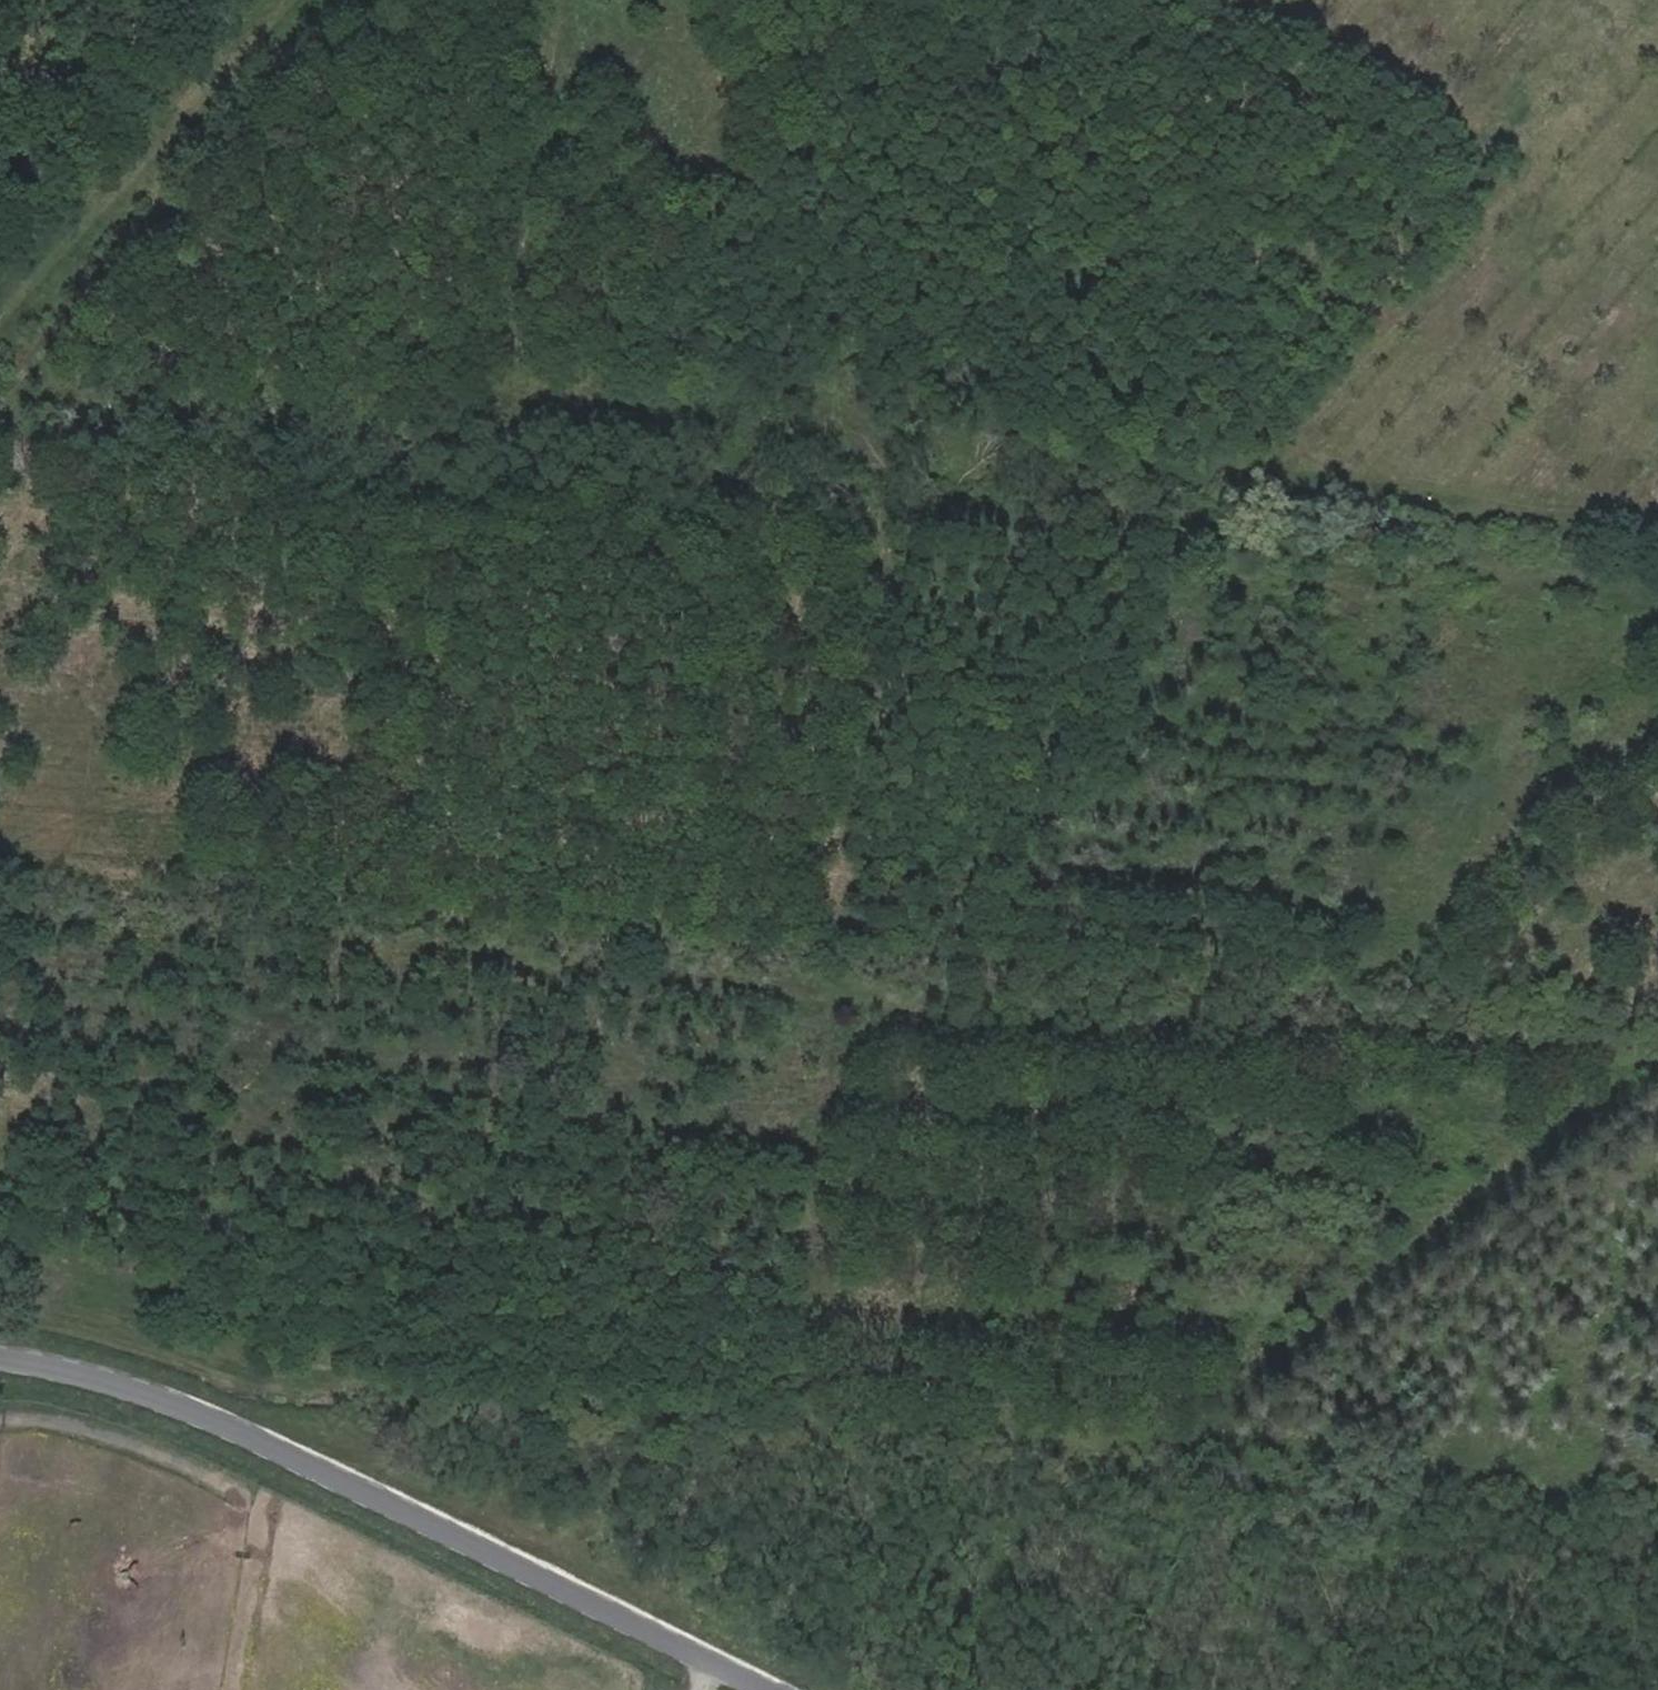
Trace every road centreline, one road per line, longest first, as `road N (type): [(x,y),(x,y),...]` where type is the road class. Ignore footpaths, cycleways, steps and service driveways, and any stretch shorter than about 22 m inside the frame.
road 1 (residential): [(779,1689),(191,1401),(109,1373),(0,1353)]
road 2 (track): [(0,312),(287,0)]

